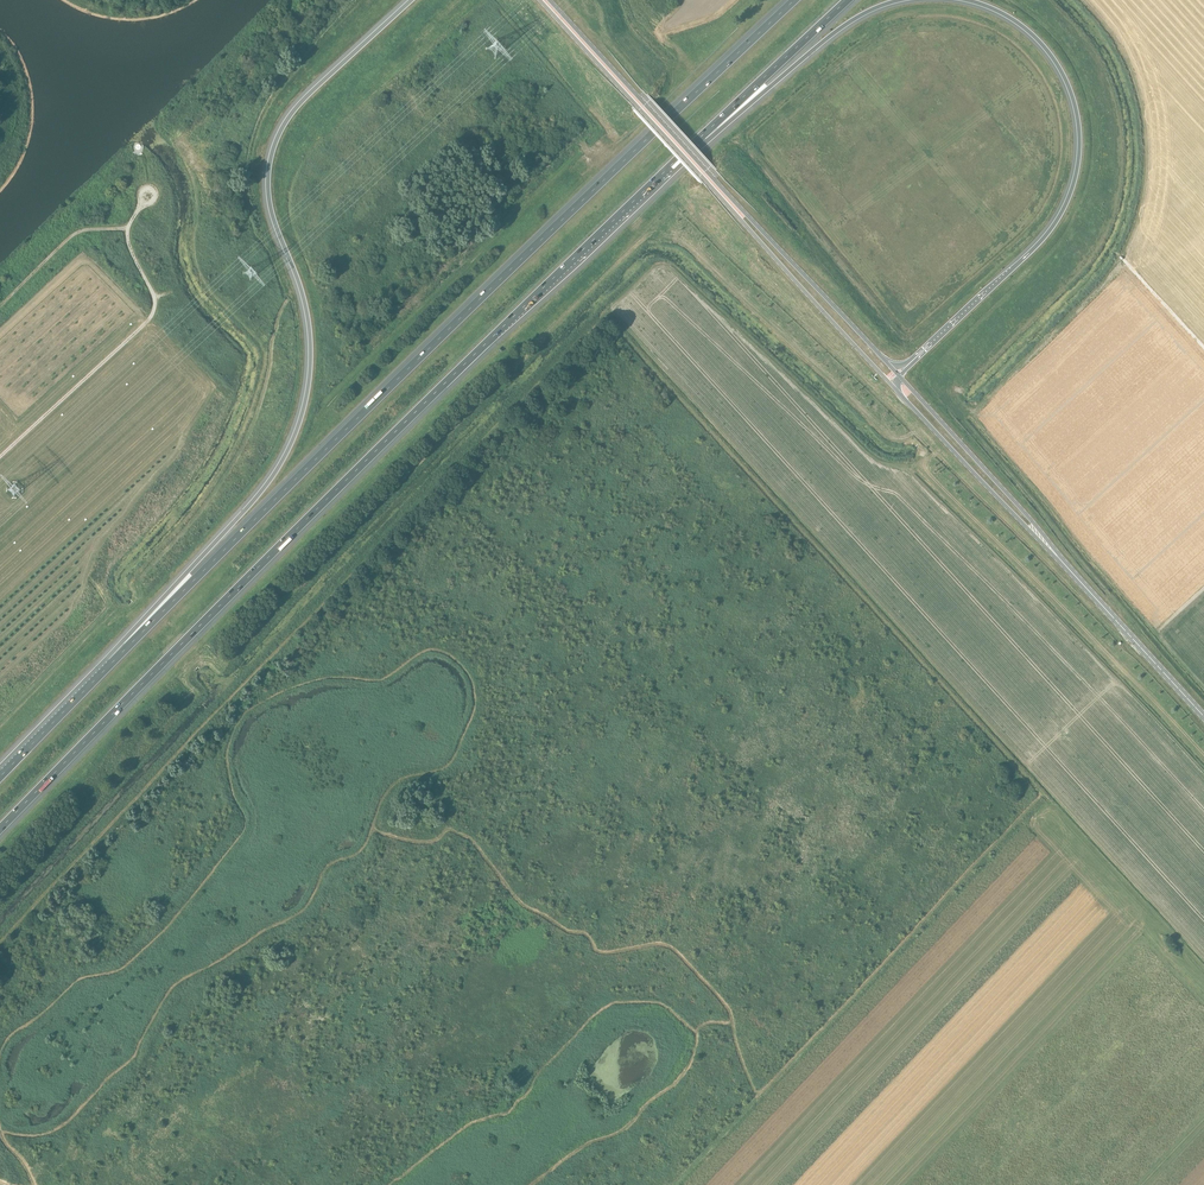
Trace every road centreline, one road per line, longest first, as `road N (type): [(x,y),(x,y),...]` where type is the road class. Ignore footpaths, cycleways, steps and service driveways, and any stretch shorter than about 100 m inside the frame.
road 1 (track): [(673,1184),(1041,797),(605,314),(533,391)]
road 2 (motorway): [(0,830),(704,135)]
road 3 (motorway): [(796,0),(111,664)]
road 4 (motorway): [(411,0),(292,111),(275,139),(268,199),(310,341),(294,434),(246,508),(111,664)]
road 5 (track): [(0,943),(533,391)]
road 6 (secondary): [(540,0),(897,391)]
road 7 (secondary): [(891,367),(550,0)]
road 8 (motorway): [(958,0),(995,12),(1043,47),(1070,94),(1077,162),(1045,238),(913,364)]
road 9 (track): [(0,306),(76,233),(128,228),(154,303),(148,321),(0,457)]
road 10 (motorway): [(704,135),(839,29),(911,0)]
road 11 (secondary): [(1043,541),(1203,717)]
road 12 (secondary): [(1043,541),(900,377)]
road 13 (secondary): [(897,391),(1043,541)]
road 14 (motorway): [(704,135),(848,0)]
road 15 (motorway): [(111,664),(0,777)]

